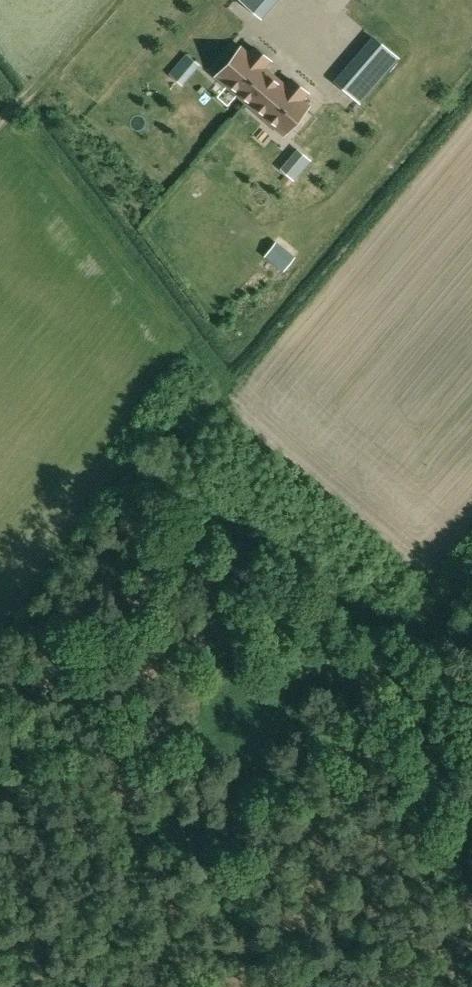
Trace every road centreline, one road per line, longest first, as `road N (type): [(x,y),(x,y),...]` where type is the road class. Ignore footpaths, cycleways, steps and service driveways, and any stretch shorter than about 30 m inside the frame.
road 1 (track): [(164,495),(381,629),(419,628),(471,588)]
road 2 (track): [(0,121),(115,0)]

